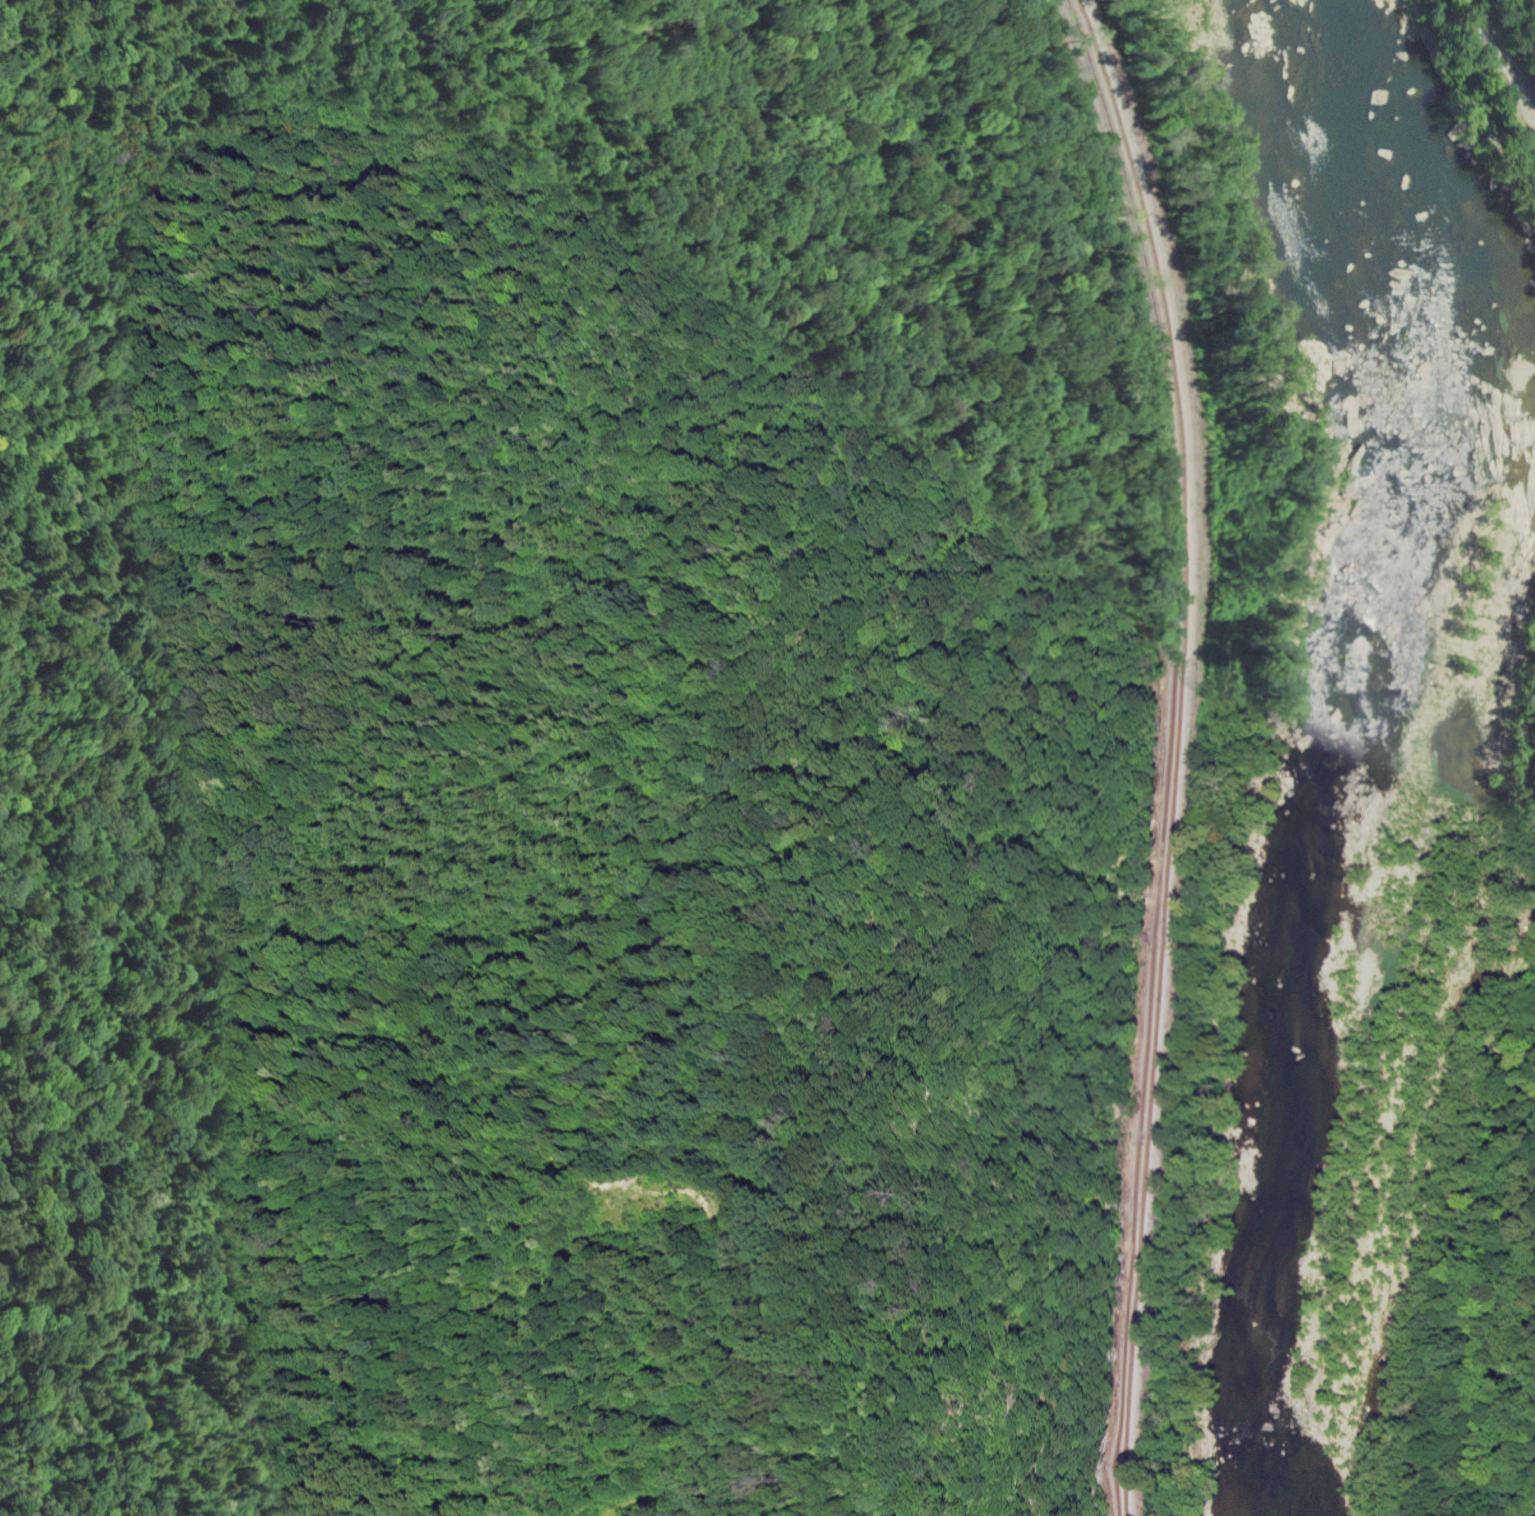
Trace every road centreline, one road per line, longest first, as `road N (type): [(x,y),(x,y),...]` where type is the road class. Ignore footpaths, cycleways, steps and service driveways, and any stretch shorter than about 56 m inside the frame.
road 1 (track): [(630,1515),(680,1482),(748,1318),(720,1241),(679,1187),(628,1191),(577,1179),(481,1136),(364,1031),(186,1027),(87,1046),(54,1038),(243,877),(324,828),(332,806),(312,764),(177,736),(10,650),(0,636)]
road 2 (track): [(0,570),(136,513),(270,482),(361,425),(381,385),(267,269),(193,218),(129,201),(94,171),(100,119),(80,82),(66,0)]

